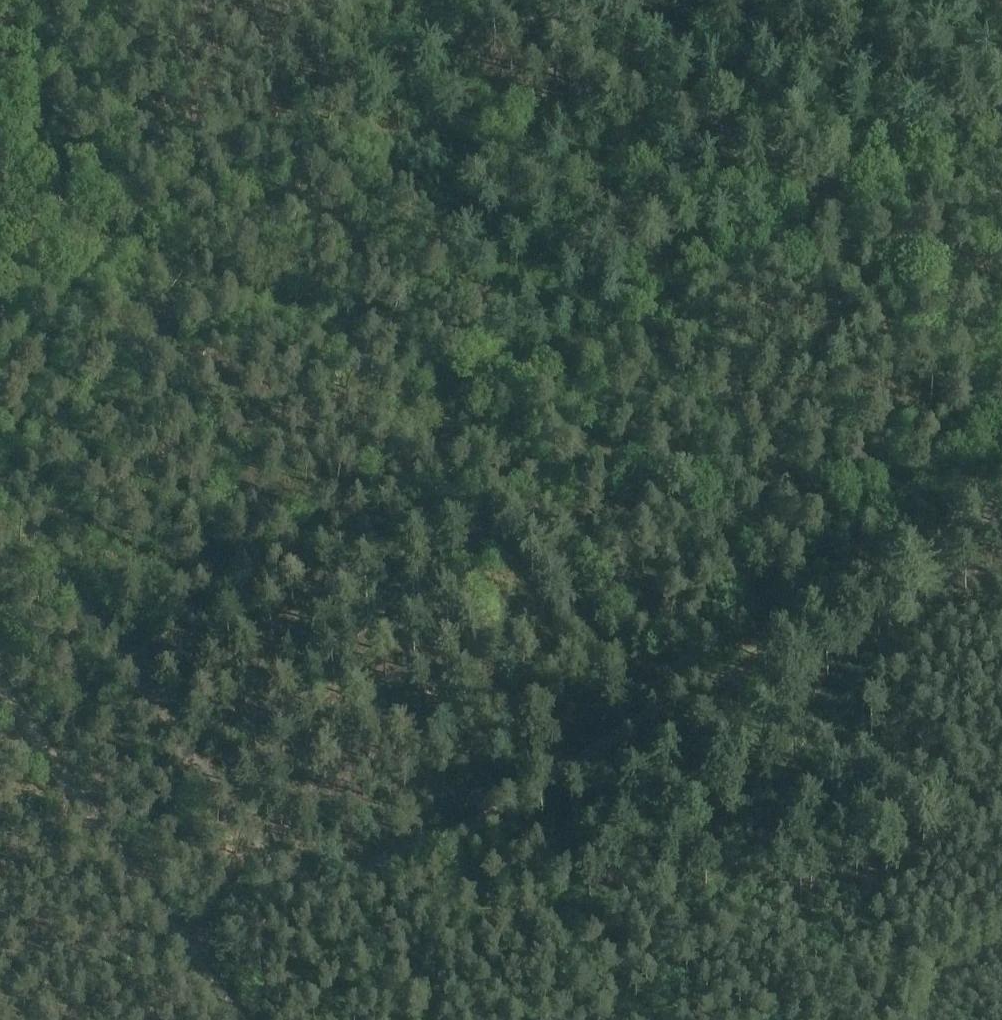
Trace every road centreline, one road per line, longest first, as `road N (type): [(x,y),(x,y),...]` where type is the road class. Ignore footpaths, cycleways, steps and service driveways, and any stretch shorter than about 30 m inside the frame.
road 1 (track): [(1001,503),(511,801),(374,874),(314,883),(284,869),(213,791),(0,484)]
road 2 (track): [(231,1019),(0,698)]

